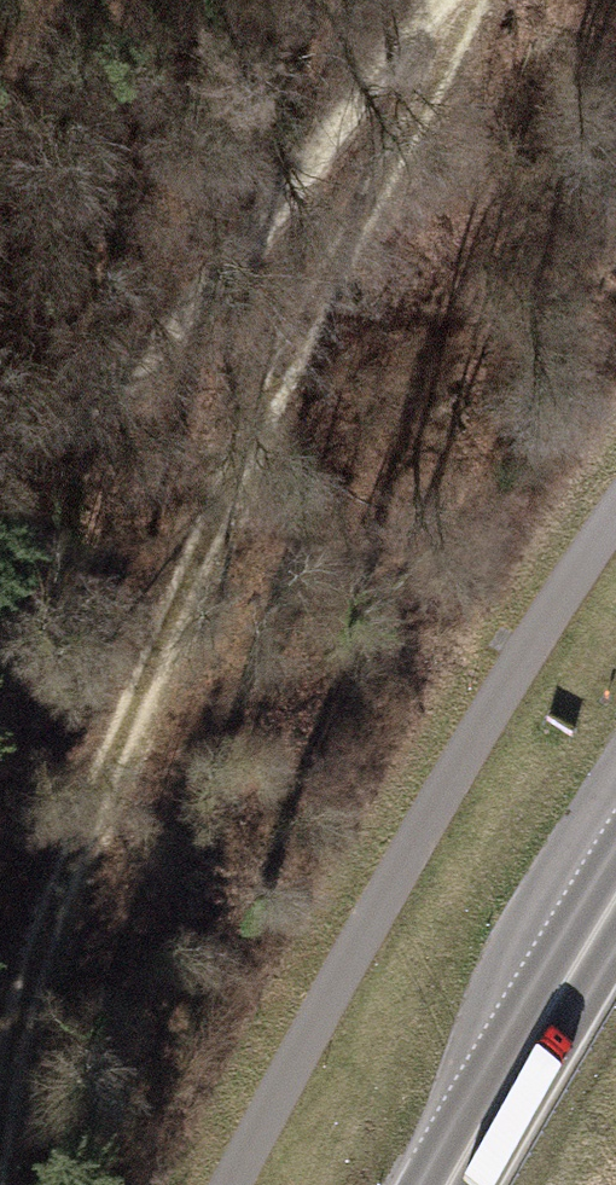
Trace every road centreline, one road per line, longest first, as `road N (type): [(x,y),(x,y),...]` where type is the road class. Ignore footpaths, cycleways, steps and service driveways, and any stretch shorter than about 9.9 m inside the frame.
road 1 (track): [(474,0),(277,388),(82,827),(41,932),(0,1116)]
road 2 (track): [(442,0),(164,356),(0,465)]
road 3 (trunk): [(449,1184),(615,899)]

